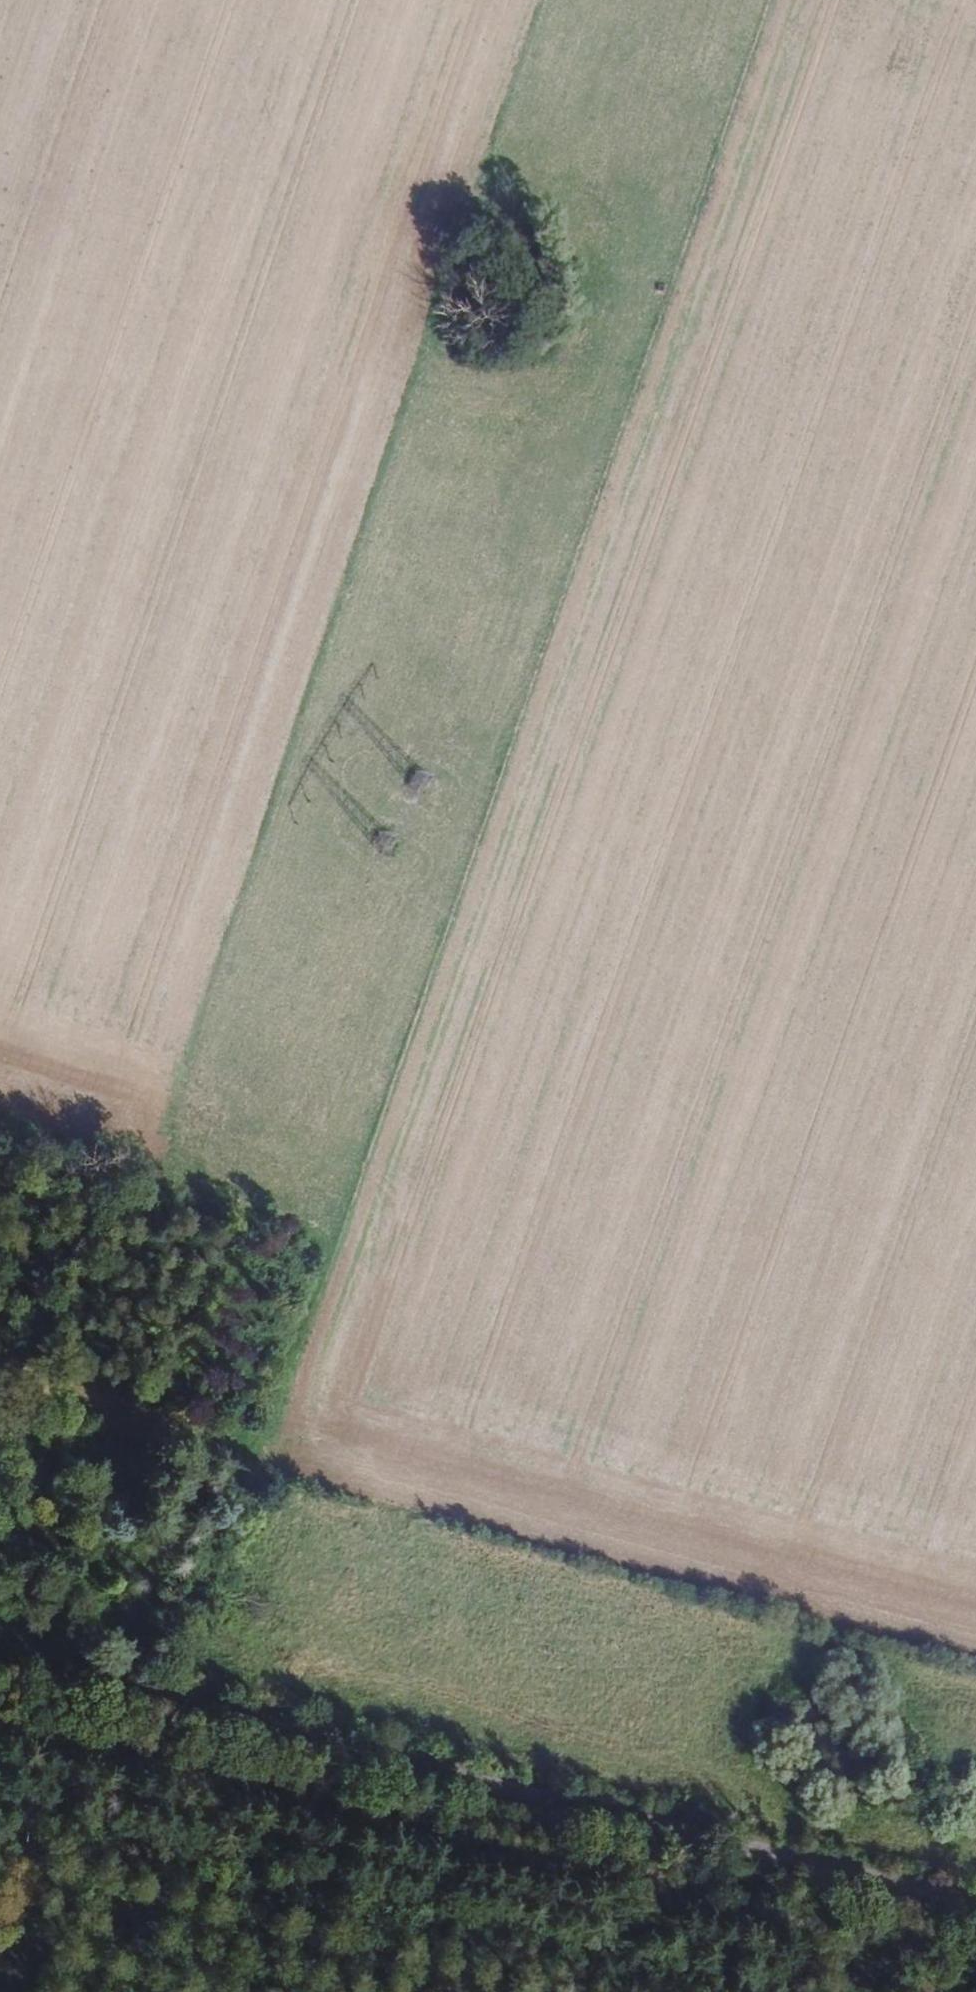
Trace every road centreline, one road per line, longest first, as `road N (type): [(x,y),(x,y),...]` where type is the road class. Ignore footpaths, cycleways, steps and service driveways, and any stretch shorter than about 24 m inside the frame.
road 1 (unclassified): [(0,1670),(975,1905)]

